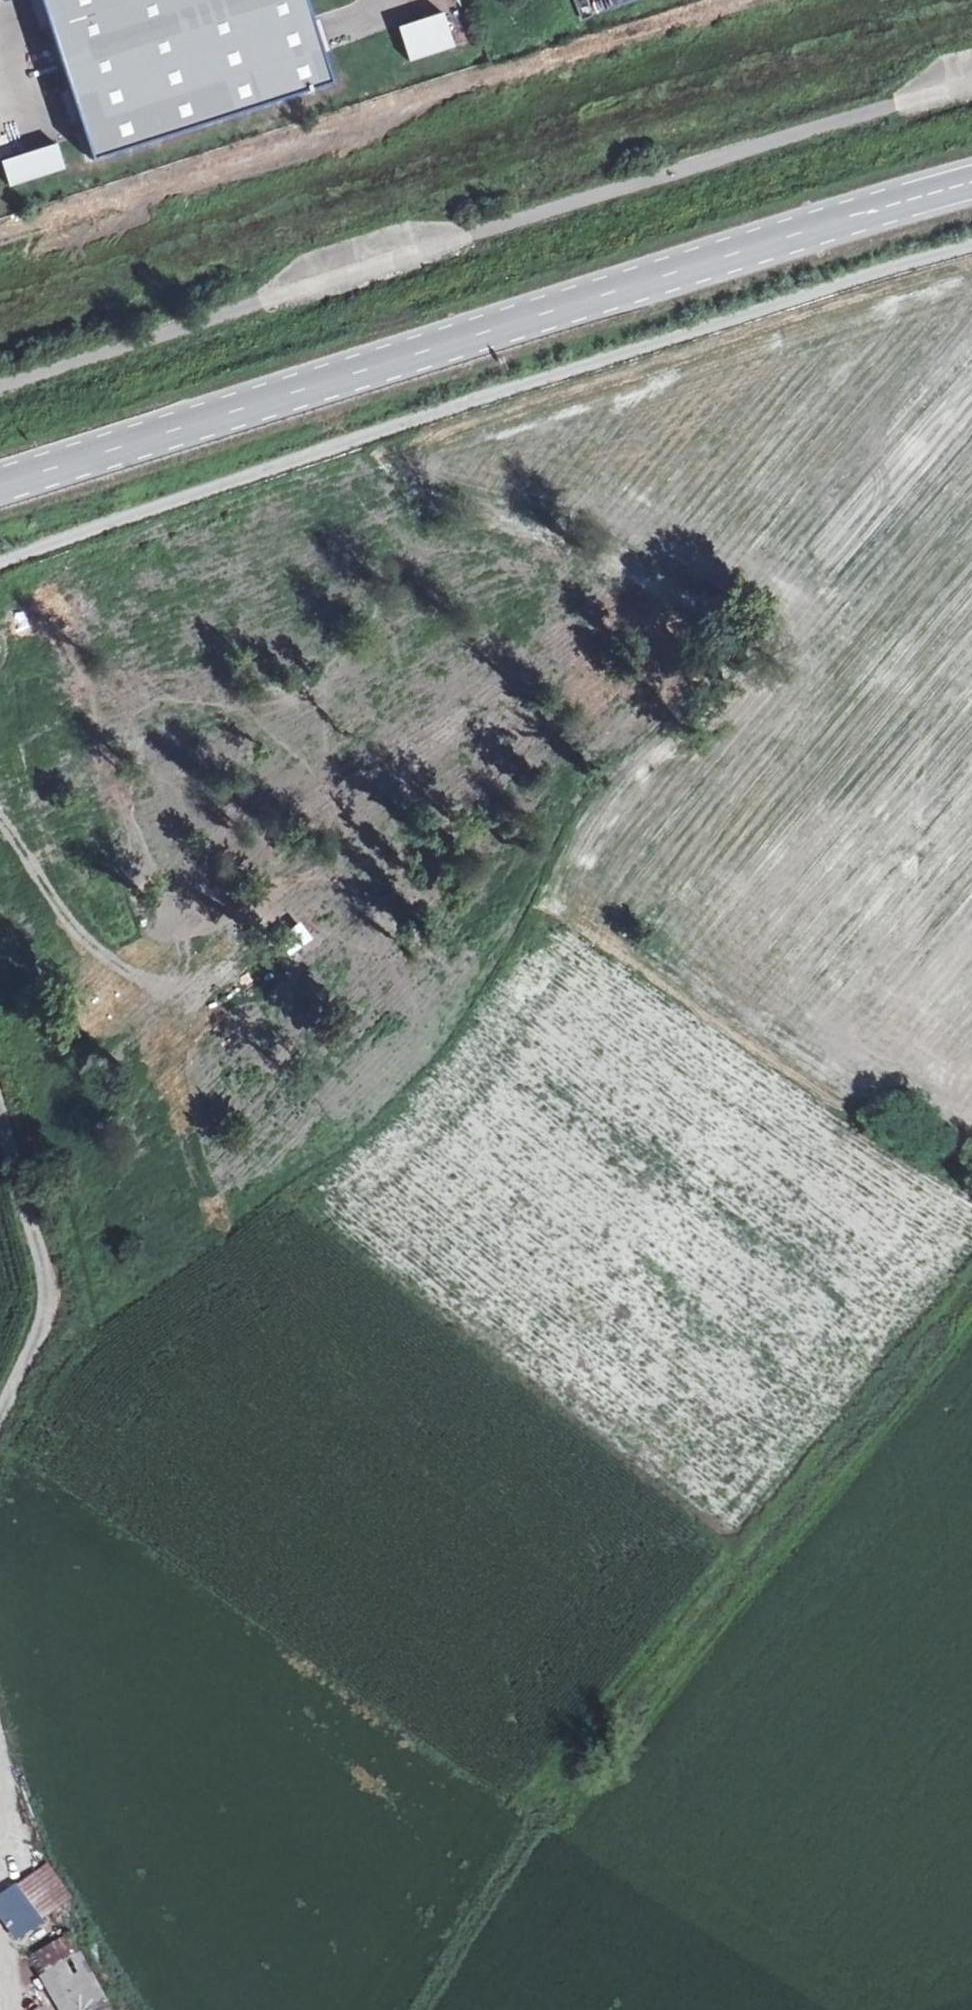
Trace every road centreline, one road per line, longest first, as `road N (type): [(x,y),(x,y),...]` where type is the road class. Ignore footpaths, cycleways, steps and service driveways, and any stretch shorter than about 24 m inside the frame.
road 1 (secondary): [(0,484),(971,182)]
road 2 (track): [(0,1133),(38,1257),(42,1299),(35,1344),(0,1411)]

